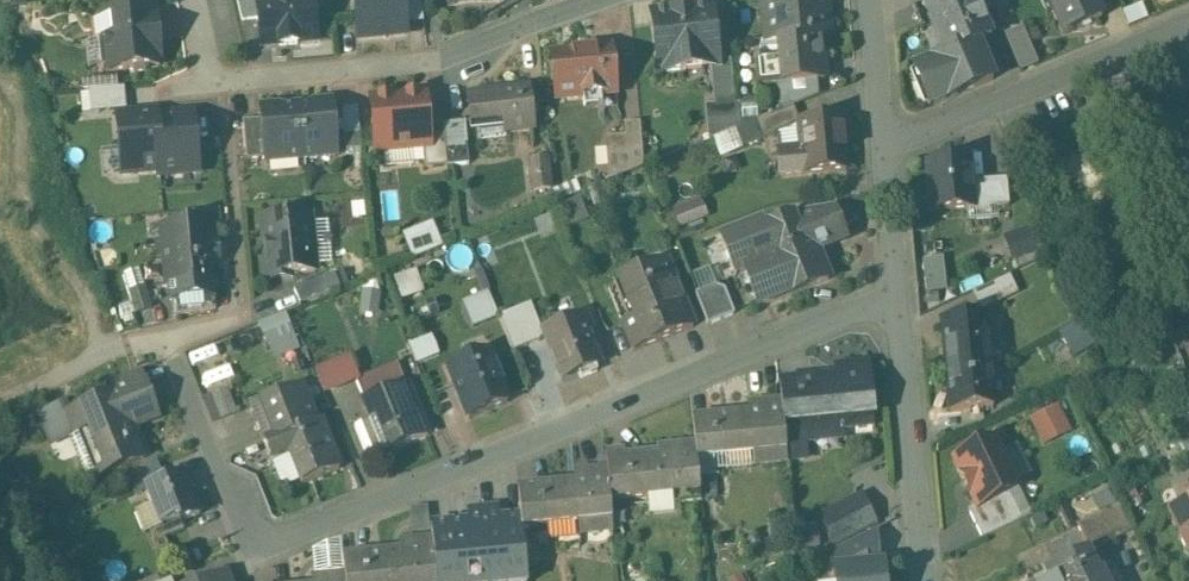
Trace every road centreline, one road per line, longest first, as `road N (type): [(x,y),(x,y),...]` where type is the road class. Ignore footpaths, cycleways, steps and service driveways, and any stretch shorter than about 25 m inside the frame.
road 1 (residential): [(897,303),(867,306),(254,554),(164,337)]
road 2 (residential): [(598,0),(440,61),(206,85),(193,0)]
road 3 (residential): [(885,142),(914,138),(1188,22)]
road 4 (residential): [(897,303),(922,580)]
road 5 (residential): [(885,142),(897,303)]
road 6 (residential): [(871,0),(885,142)]

